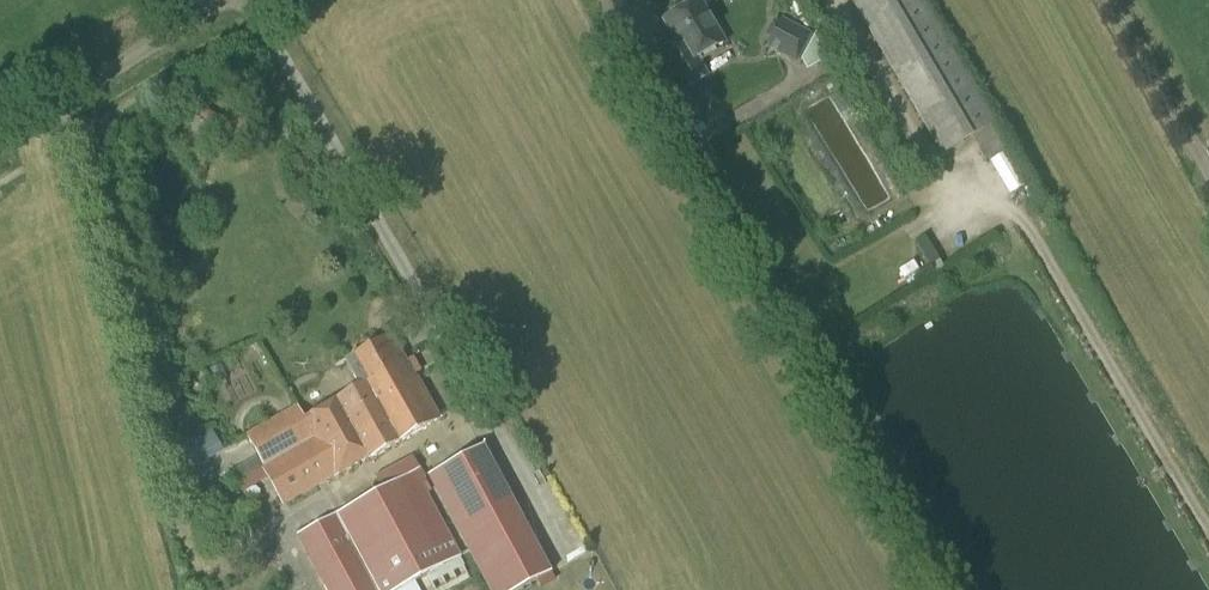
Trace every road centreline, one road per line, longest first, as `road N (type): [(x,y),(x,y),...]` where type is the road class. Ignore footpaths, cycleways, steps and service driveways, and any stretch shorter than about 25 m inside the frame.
road 1 (unclassified): [(0,148),(255,0)]

